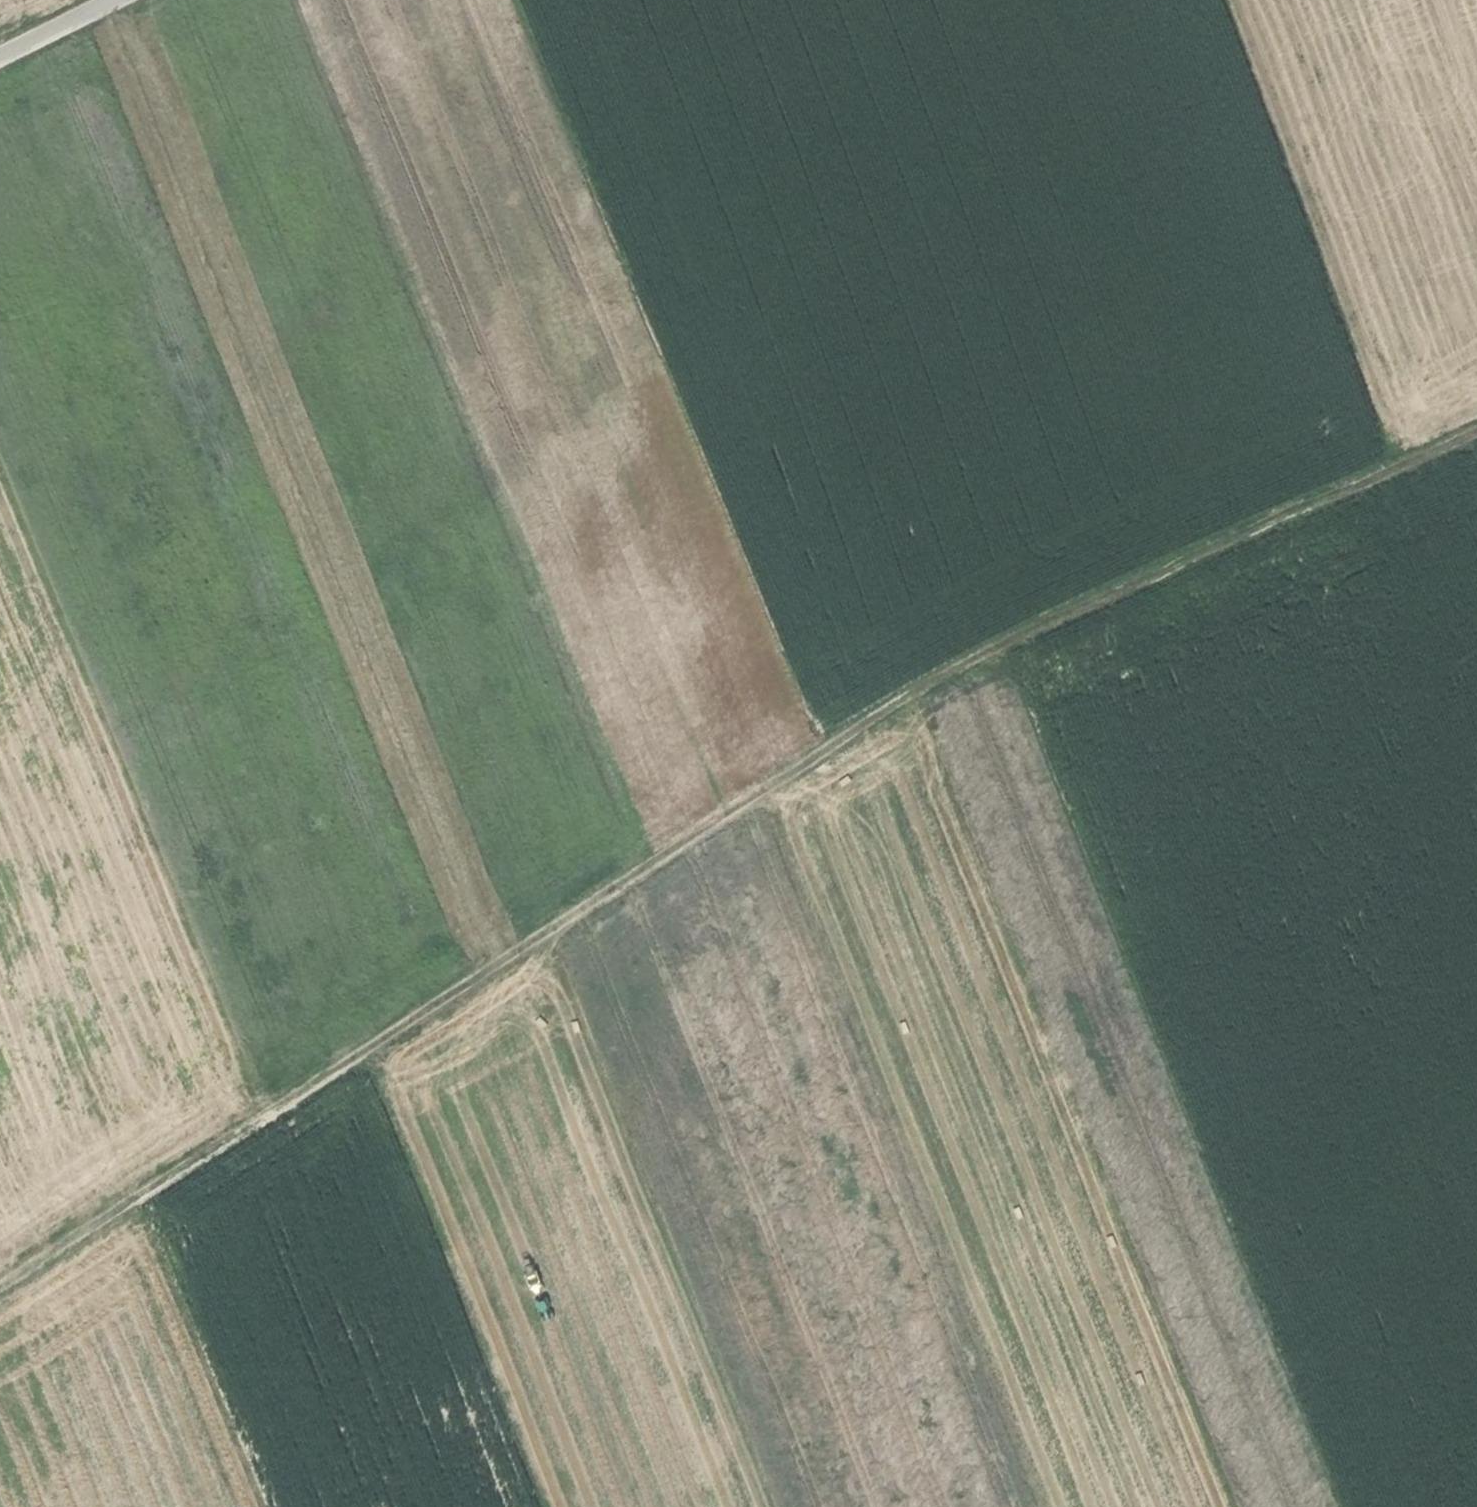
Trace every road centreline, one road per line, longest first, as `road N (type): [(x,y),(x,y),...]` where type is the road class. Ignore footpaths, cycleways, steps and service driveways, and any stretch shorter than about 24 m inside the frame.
road 1 (track): [(1476,434),(1012,642),(824,753),(0,1286)]
road 2 (track): [(114,0),(0,55)]

